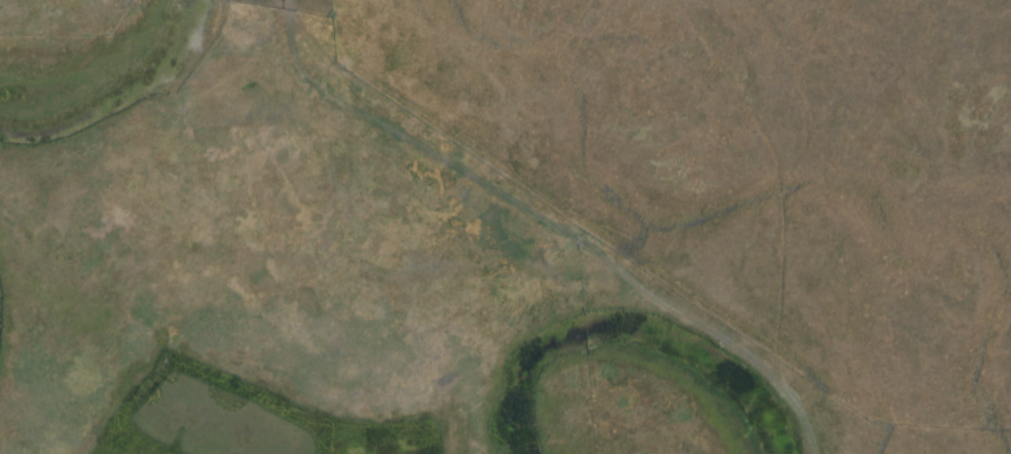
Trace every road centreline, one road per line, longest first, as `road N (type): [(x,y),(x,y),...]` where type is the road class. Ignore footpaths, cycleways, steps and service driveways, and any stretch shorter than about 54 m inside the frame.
road 1 (track): [(288,0),(288,38),(308,84),(557,230),(753,360),(795,400),(824,453)]

